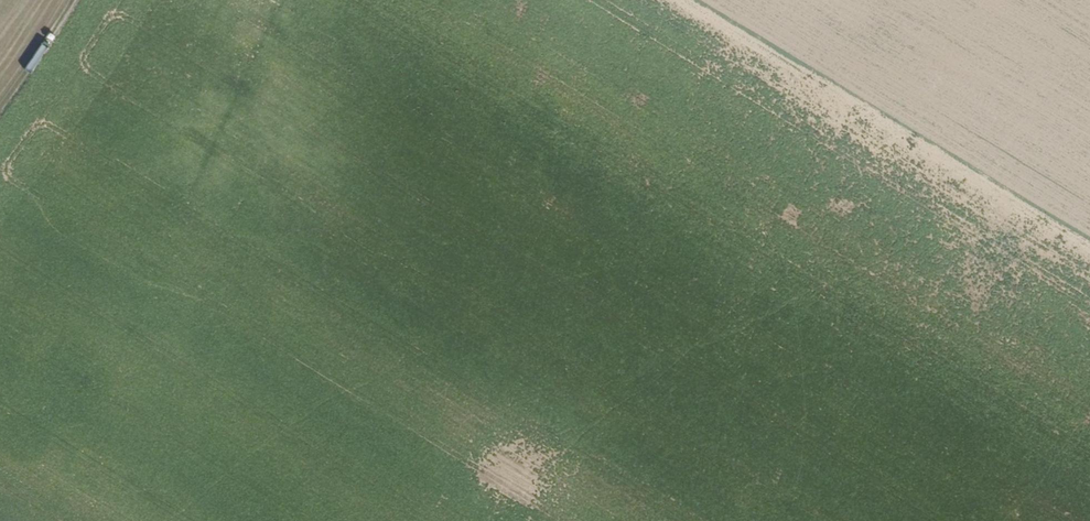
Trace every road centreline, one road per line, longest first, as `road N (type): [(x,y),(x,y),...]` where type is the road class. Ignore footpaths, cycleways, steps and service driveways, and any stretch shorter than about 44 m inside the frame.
road 1 (track): [(0,111),(60,0)]

